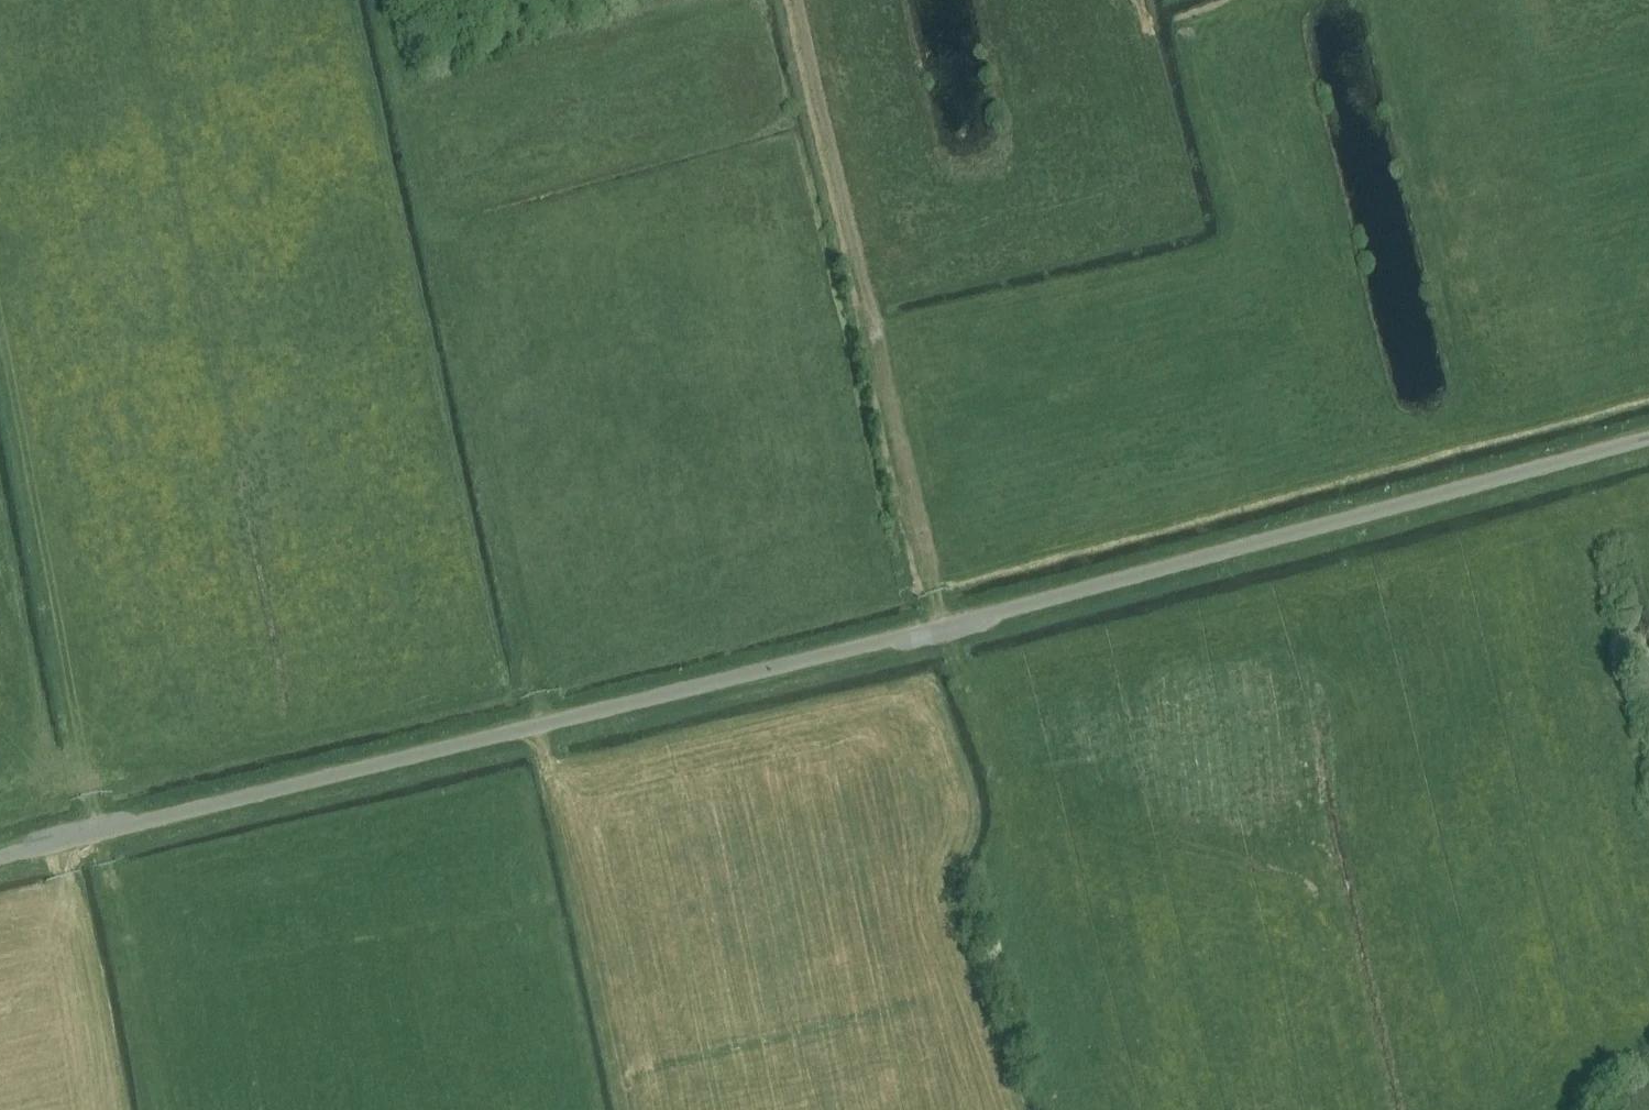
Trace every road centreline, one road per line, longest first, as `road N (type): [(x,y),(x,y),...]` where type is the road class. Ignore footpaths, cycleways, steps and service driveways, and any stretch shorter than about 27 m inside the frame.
road 1 (track): [(541,729),(390,0)]
road 2 (track): [(936,635),(792,0)]

